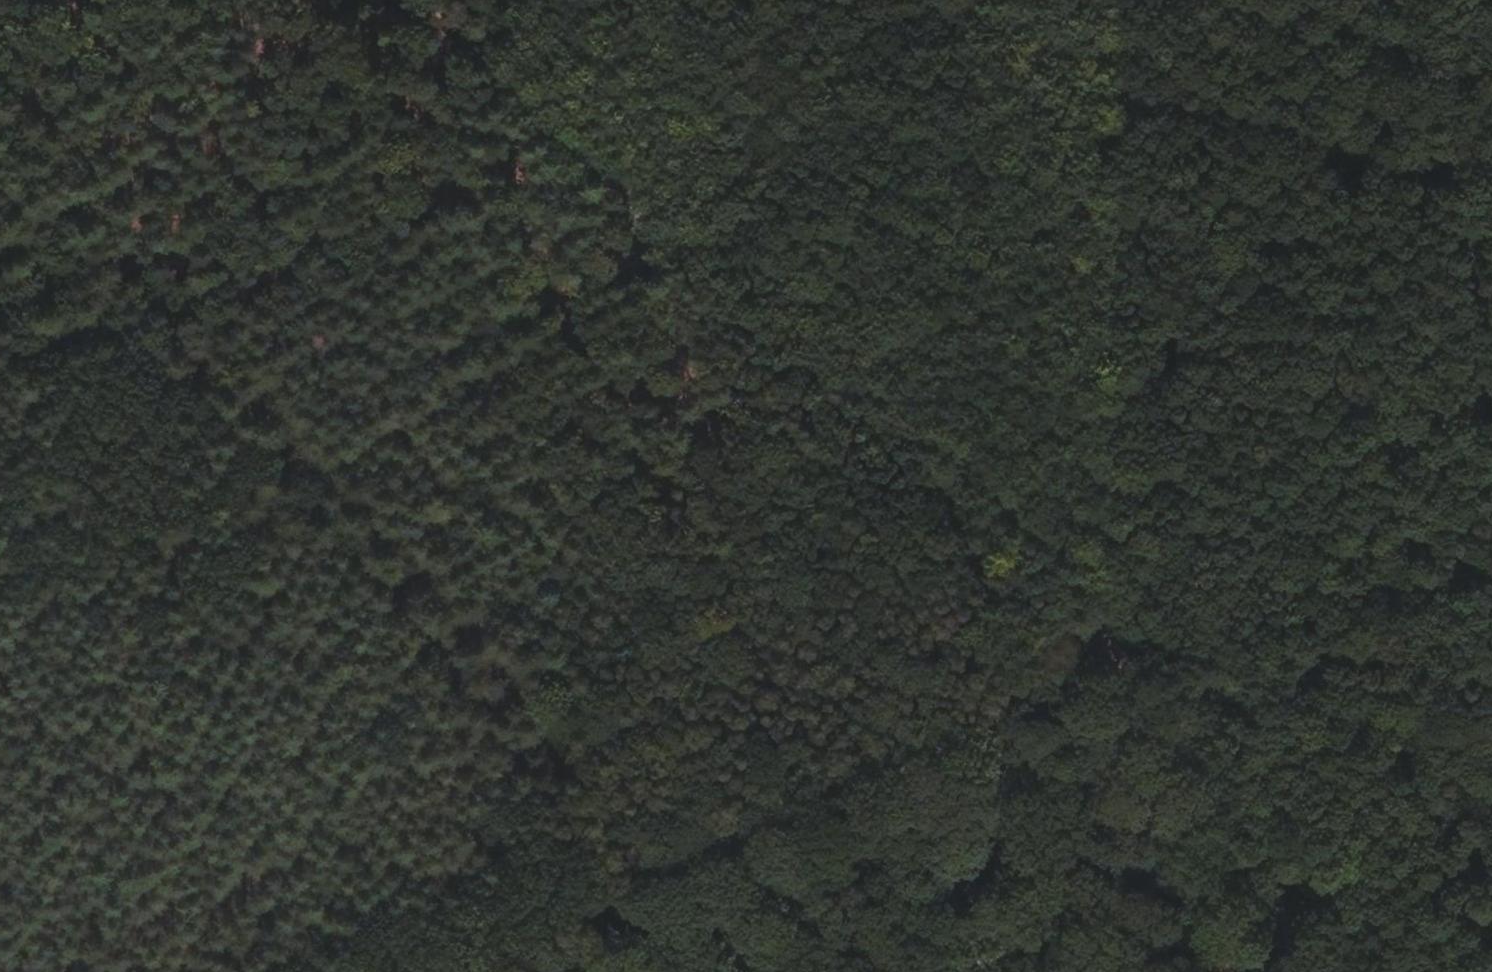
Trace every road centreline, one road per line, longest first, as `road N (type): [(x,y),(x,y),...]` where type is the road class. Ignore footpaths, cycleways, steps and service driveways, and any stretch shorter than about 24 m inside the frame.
road 1 (track): [(1100,663),(1129,0)]
road 2 (track): [(1337,935),(1100,663)]

